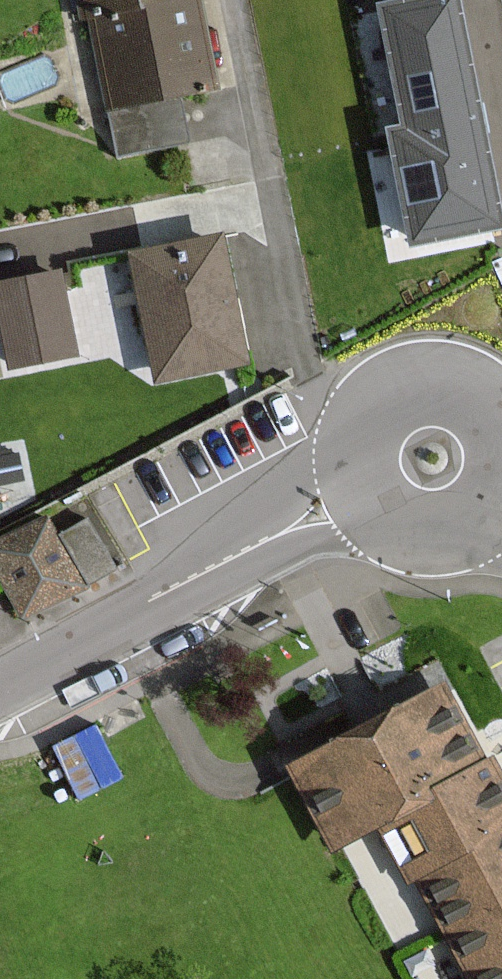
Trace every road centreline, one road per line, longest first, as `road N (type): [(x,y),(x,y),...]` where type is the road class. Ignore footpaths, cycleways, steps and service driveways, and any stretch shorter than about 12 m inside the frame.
road 1 (residential): [(235,0),(302,370),(349,436)]
road 2 (residential): [(0,686),(242,553)]
road 3 (residential): [(501,403),(455,374),(411,375),(372,398),(349,436)]
road 4 (residential): [(347,448),(300,507),(242,553)]
road 5 (residential): [(242,553),(310,533),(385,534)]

